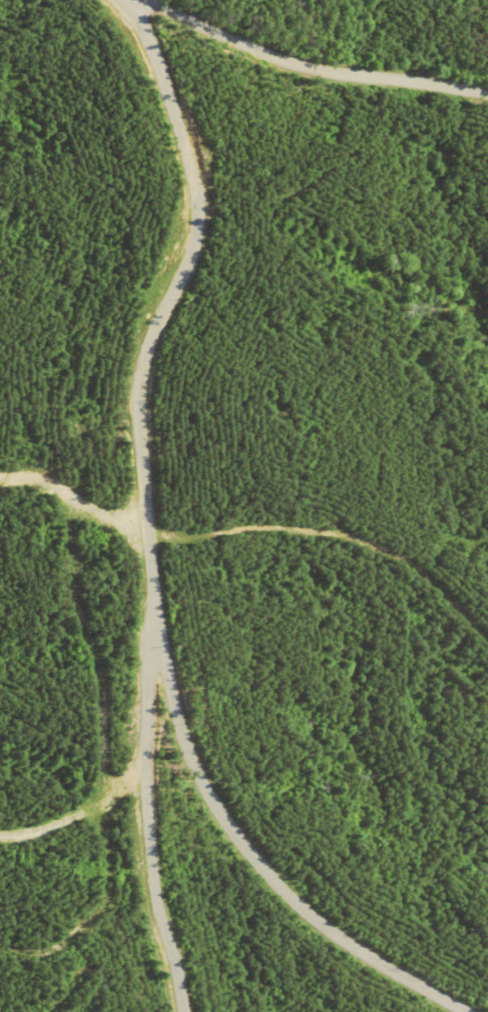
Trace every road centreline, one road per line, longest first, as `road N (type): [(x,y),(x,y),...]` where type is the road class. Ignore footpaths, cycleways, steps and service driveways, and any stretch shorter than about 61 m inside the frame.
road 1 (residential): [(151,765),(146,649),(126,584),(121,432),(197,306),(192,205),(156,109),(131,0)]
road 2 (residential): [(427,1011),(322,942),(222,836),(177,770),(151,765)]
road 3 (residential): [(487,92),(262,54),(150,0)]
road 4 (residential): [(163,1011),(136,887),(151,765)]

